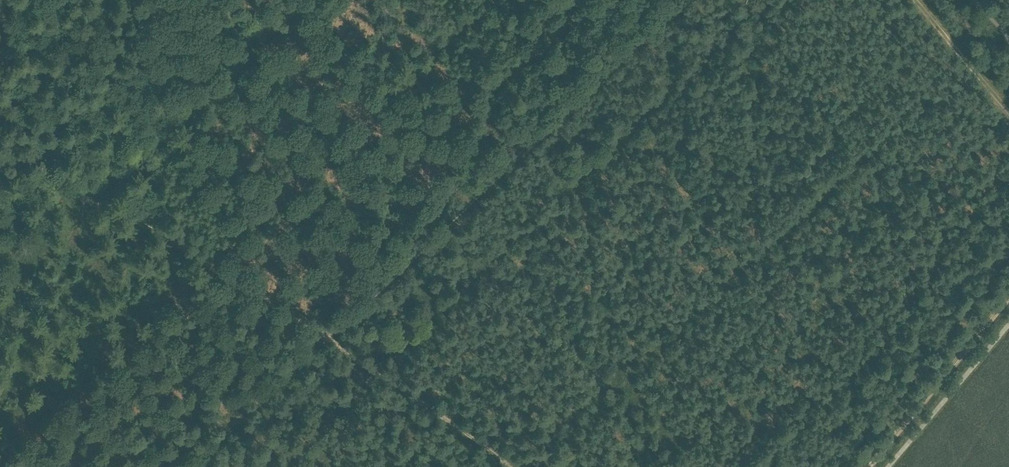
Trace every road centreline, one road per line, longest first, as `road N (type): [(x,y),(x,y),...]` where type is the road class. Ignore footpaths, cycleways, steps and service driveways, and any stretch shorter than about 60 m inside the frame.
road 1 (track): [(687,0),(196,466)]
road 2 (track): [(0,170),(90,206),(228,281),(511,466)]
road 3 (track): [(312,0),(472,203)]
road 4 (track): [(1008,301),(873,466)]
road 5 (track): [(133,0),(0,124)]
road 6 (track): [(915,0),(1008,111)]

